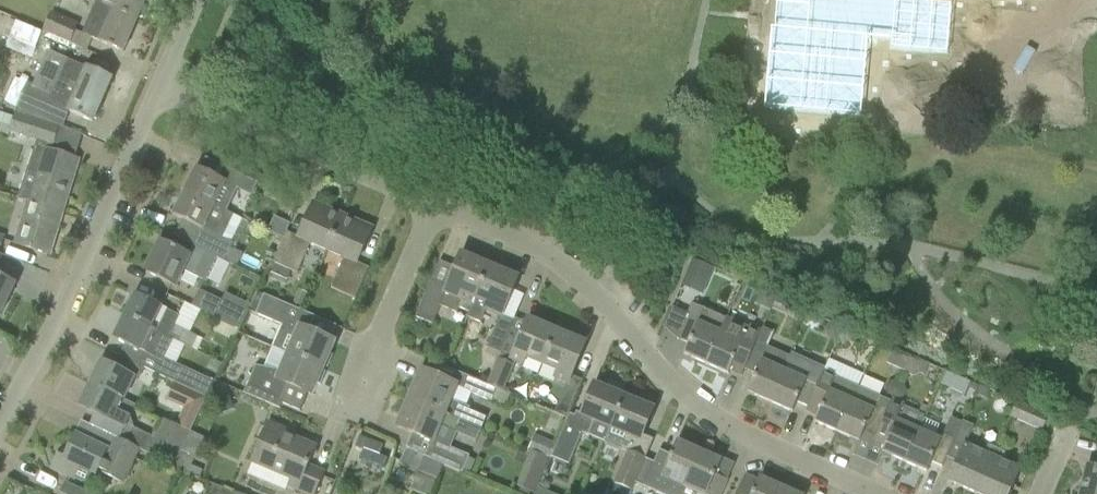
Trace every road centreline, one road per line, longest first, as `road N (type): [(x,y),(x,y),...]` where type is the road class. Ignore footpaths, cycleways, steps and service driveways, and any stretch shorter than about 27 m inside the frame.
road 1 (residential): [(434,210),(543,253),(600,301),(707,416),(874,493)]
road 2 (residential): [(0,412),(73,281),(151,96)]
road 3 (residential): [(151,96),(434,210)]
road 4 (residential): [(347,407),(434,210)]

